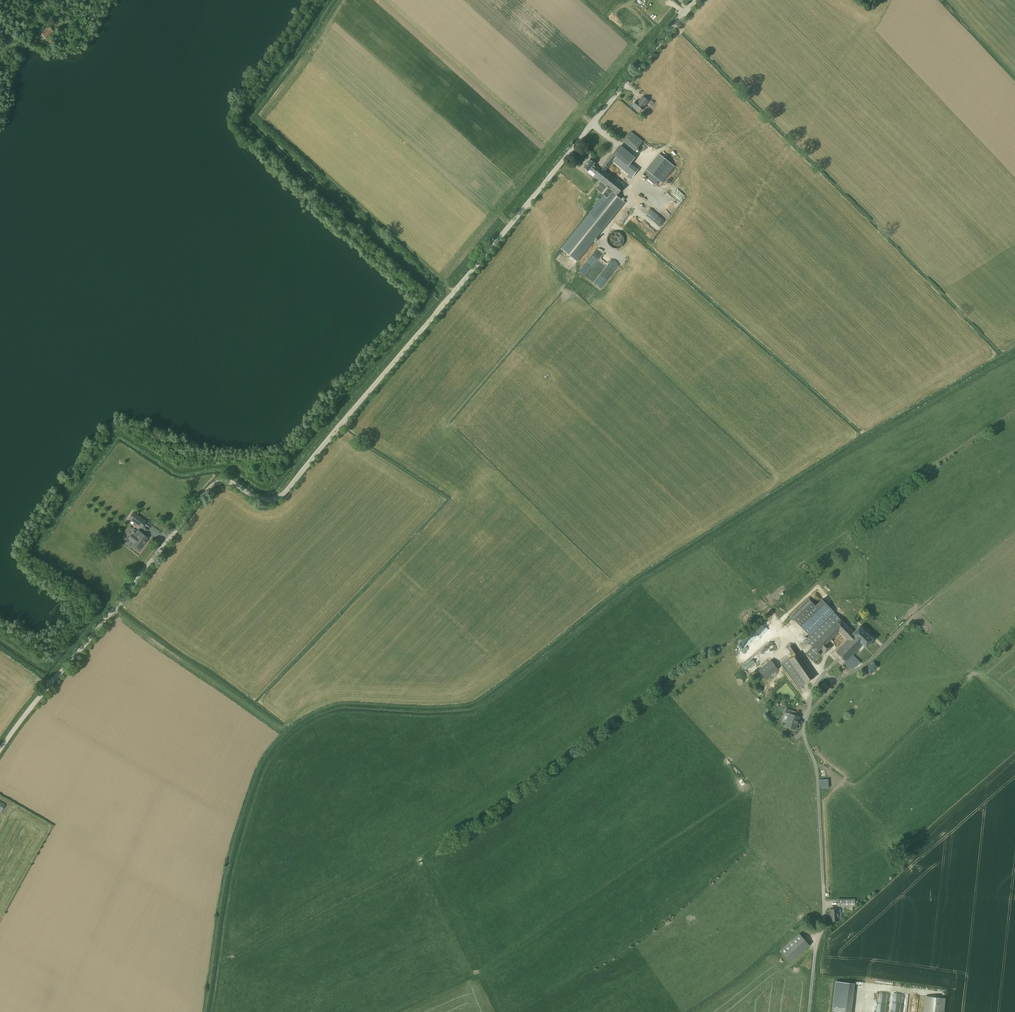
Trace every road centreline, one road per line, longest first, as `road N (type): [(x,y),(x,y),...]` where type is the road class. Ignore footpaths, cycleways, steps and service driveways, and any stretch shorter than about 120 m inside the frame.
road 1 (unclassified): [(0,751),(207,490),(226,482),(258,500),(284,493),(696,0)]
road 2 (track): [(325,0),(242,115),(443,305)]
road 3 (track): [(340,0),(303,57),(511,222)]
road 4 (track): [(294,725),(258,770),(237,824),(205,1011)]
road 5 (residential): [(809,1011),(824,913),(816,765),(804,727)]

